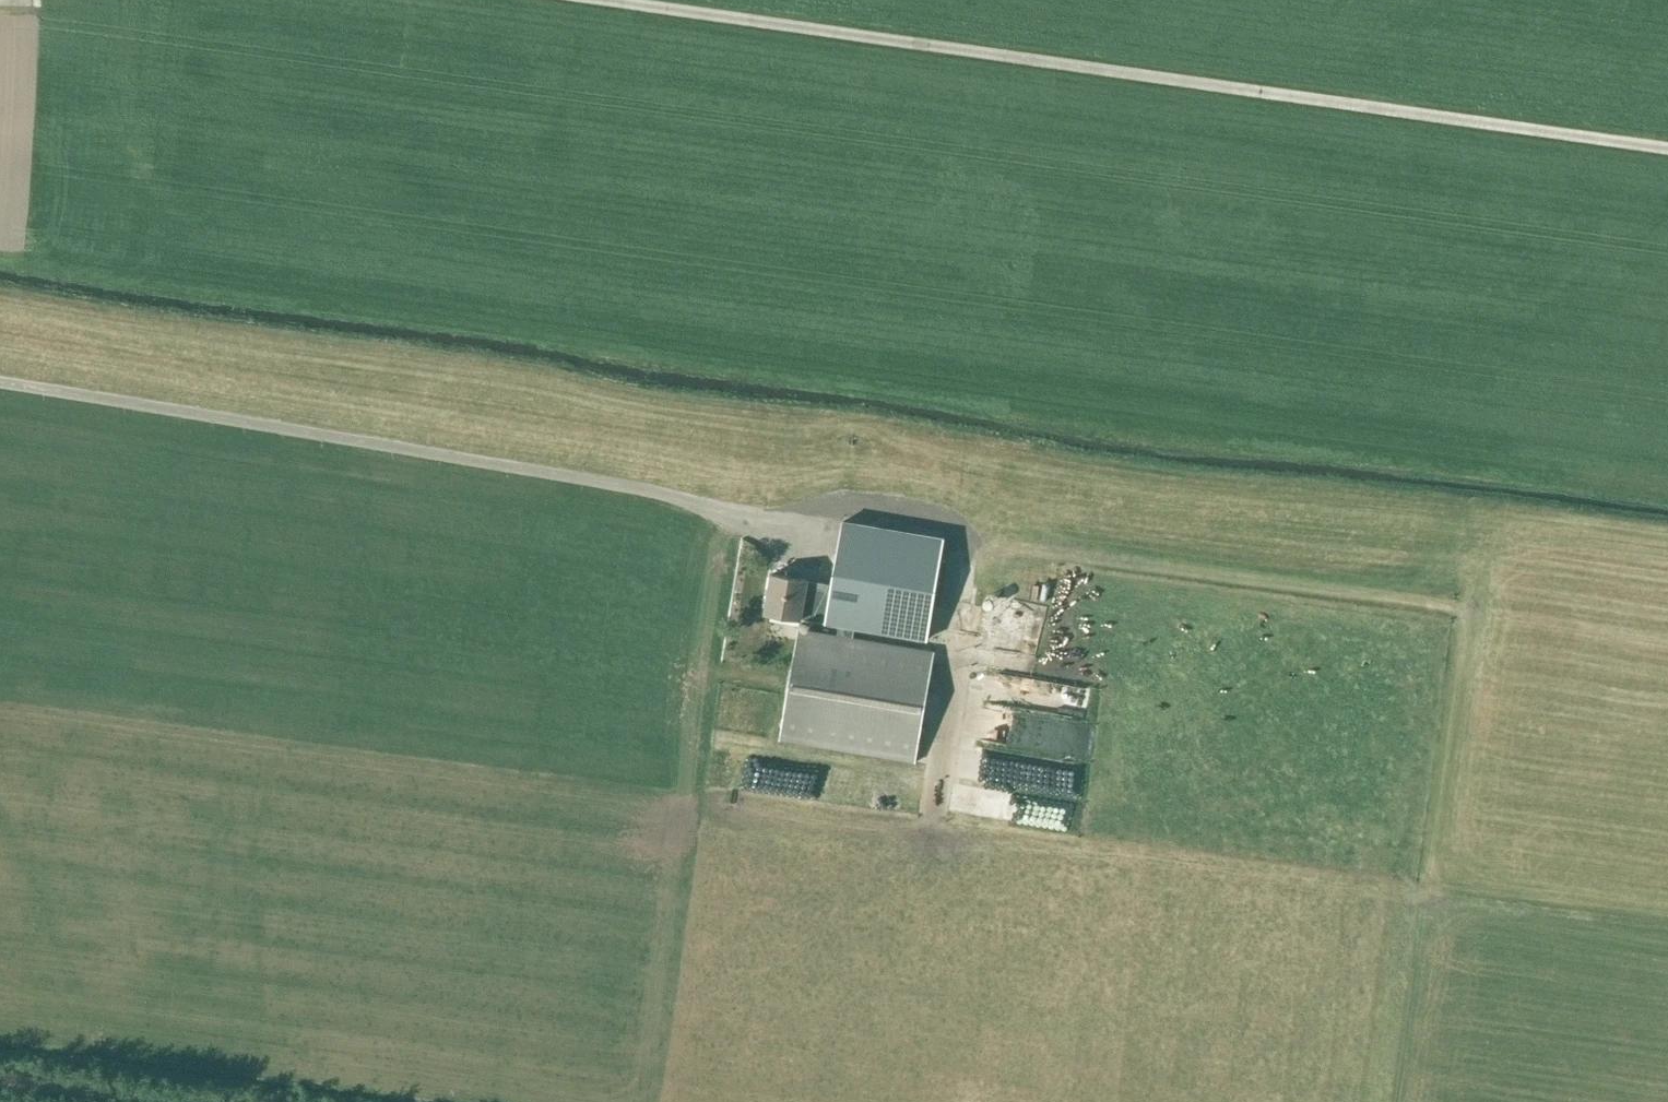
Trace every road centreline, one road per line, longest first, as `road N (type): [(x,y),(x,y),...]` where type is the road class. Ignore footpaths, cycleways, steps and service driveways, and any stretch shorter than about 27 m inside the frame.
road 1 (track): [(0,1075),(240,1101)]

